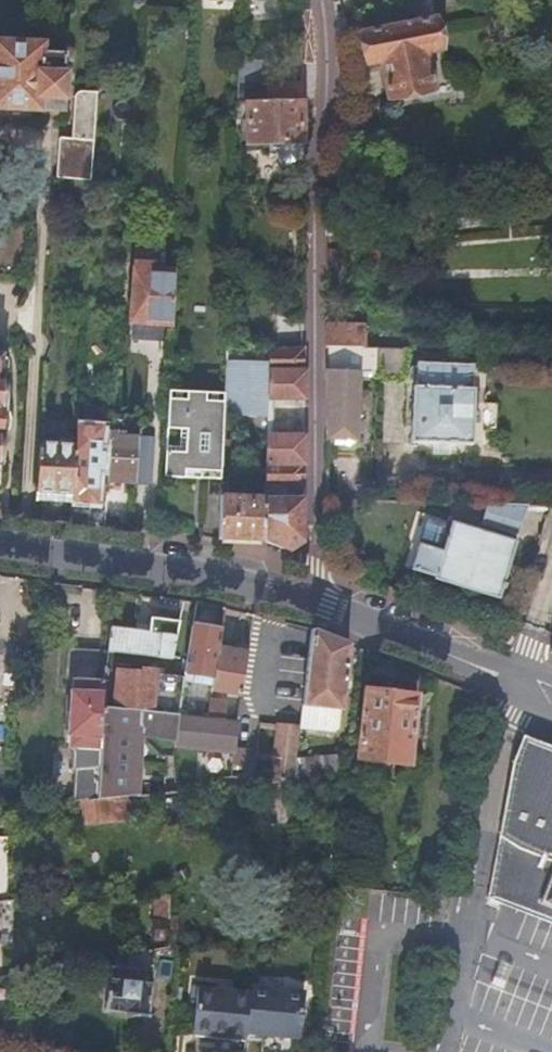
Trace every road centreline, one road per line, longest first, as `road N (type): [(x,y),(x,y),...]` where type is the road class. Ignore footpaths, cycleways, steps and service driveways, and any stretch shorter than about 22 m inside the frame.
road 1 (residential): [(316,0),(324,133),(317,566),(304,603)]
road 2 (residential): [(304,603),(0,551)]
road 3 (residential): [(521,688),(304,603)]

